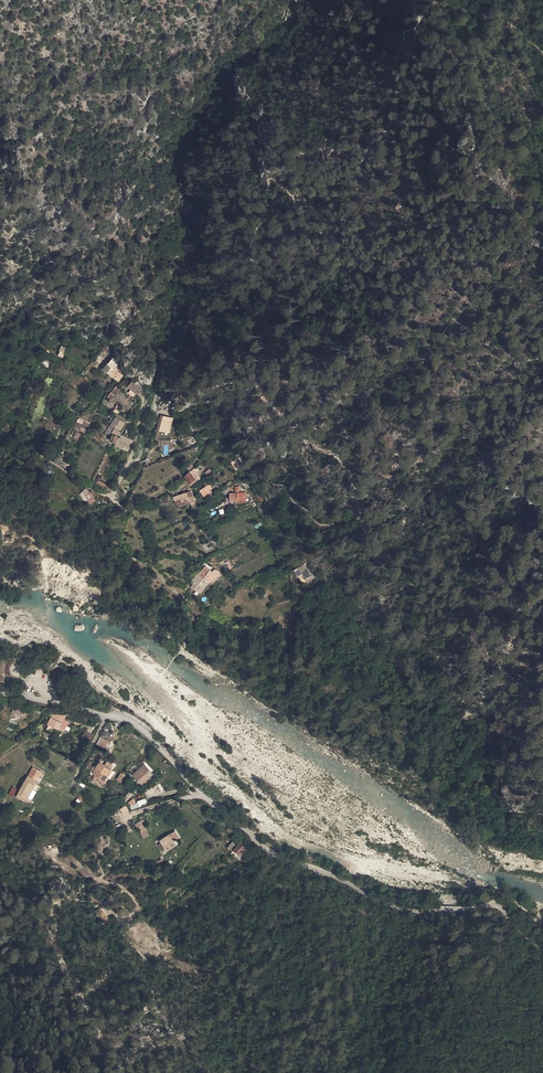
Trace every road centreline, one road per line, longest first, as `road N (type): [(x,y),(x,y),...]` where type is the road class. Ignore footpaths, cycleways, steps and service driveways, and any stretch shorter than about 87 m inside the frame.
road 1 (unclassified): [(0,695),(131,721),(268,849),(405,910),(496,905),(542,954)]

